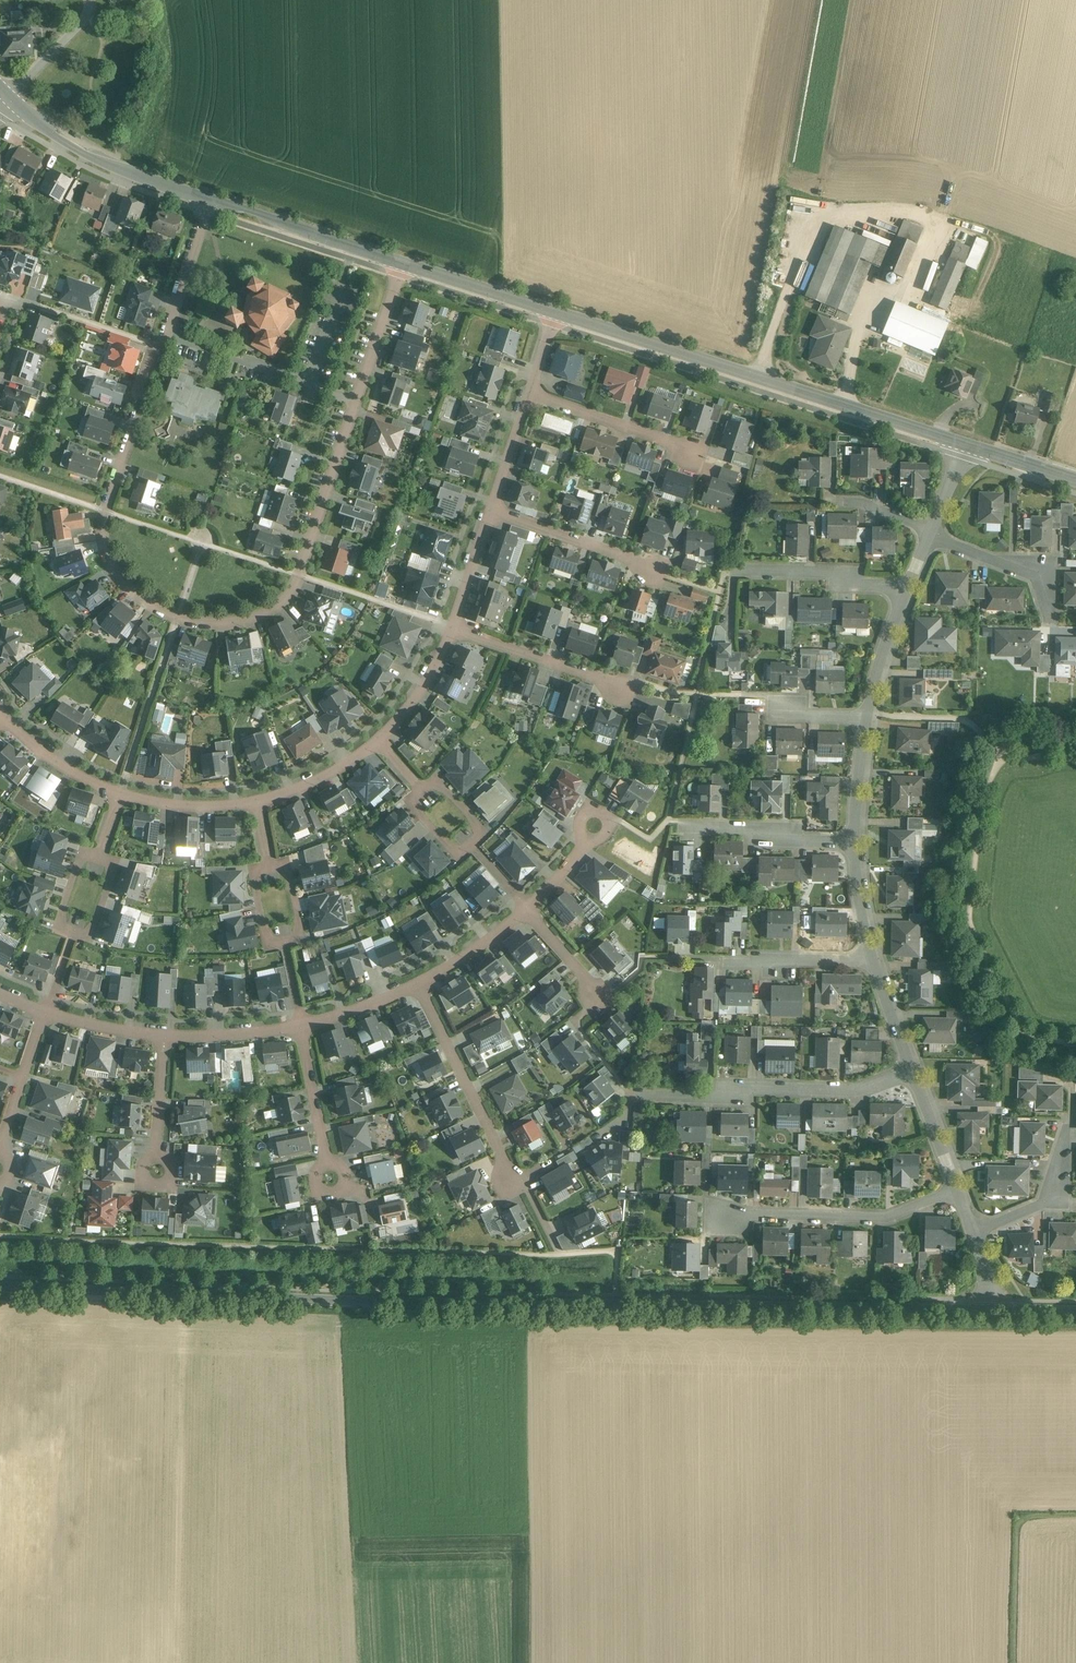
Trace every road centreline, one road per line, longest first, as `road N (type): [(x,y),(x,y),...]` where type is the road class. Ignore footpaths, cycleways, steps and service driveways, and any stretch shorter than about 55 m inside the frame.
road 1 (tertiary): [(0,1287),(989,1315)]
road 2 (residential): [(210,199),(105,526),(110,554),(129,585),(180,618),(245,622),(292,594),(402,265)]
road 3 (tertiary): [(958,443),(556,314)]
road 4 (residential): [(913,1071),(855,1089),(655,1094)]
road 5 (residential): [(959,1193),(885,1218),(719,1215)]
road 6 (tertiary): [(210,199),(77,146),(10,94)]
road 7 (residential): [(269,869),(291,865),(305,943),(262,951),(248,873)]
road 8 (residential): [(76,845),(50,925),(90,938),(116,858),(103,853)]
road 9 (residential): [(422,985),(514,1180)]
road 10 (tertiary): [(402,265),(210,199)]
road 11 (residential): [(971,1228),(1057,1203),(1075,1097)]
road 12 (residential): [(457,627),(631,680)]
road 13 (residential): [(427,797),(440,785),(481,830),(453,855),(412,810)]
road 14 (residential): [(530,397),(697,455)]
road 15 (residential): [(494,512),(661,569)]
road 16 (residential): [(907,593),(844,588),(832,574),(740,573)]
road 17 (tertiary): [(556,314),(402,265)]
road 18 (residential): [(855,840),(695,827)]
road 19 (residential): [(876,960),(720,959)]
road 20 (residential): [(47,1013),(0,1150)]
road 21 (residential): [(933,532),(1028,573),(1048,608)]
road 22 (residential): [(457,627),(424,690),(377,744)]
road 23 (residential): [(164,1033),(306,1026)]
road 24 (residential): [(122,797),(52,760),(8,716)]
road 25 (residential): [(306,1026),(328,1163)]
road 26 (residential): [(377,744),(320,783),(256,806)]
road 27 (residential): [(256,806),(183,808),(122,797)]
road 28 (residential): [(959,1193),(913,1071)]
road 29 (residential): [(868,717),(907,593)]
road 30 (residential): [(422,985),(528,912)]
road 31 (residential): [(10,94),(87,17),(92,0)]
road 32 (residential): [(855,840),(868,717)]
road 33 (residential): [(306,1026),(422,985)]
road 34 (tertiary): [(1075,480),(958,443)]
road 35 (residential): [(164,1033),(158,1155)]
road 36 (residential): [(876,960),(855,840)]
road 37 (residential): [(494,512),(457,627)]

